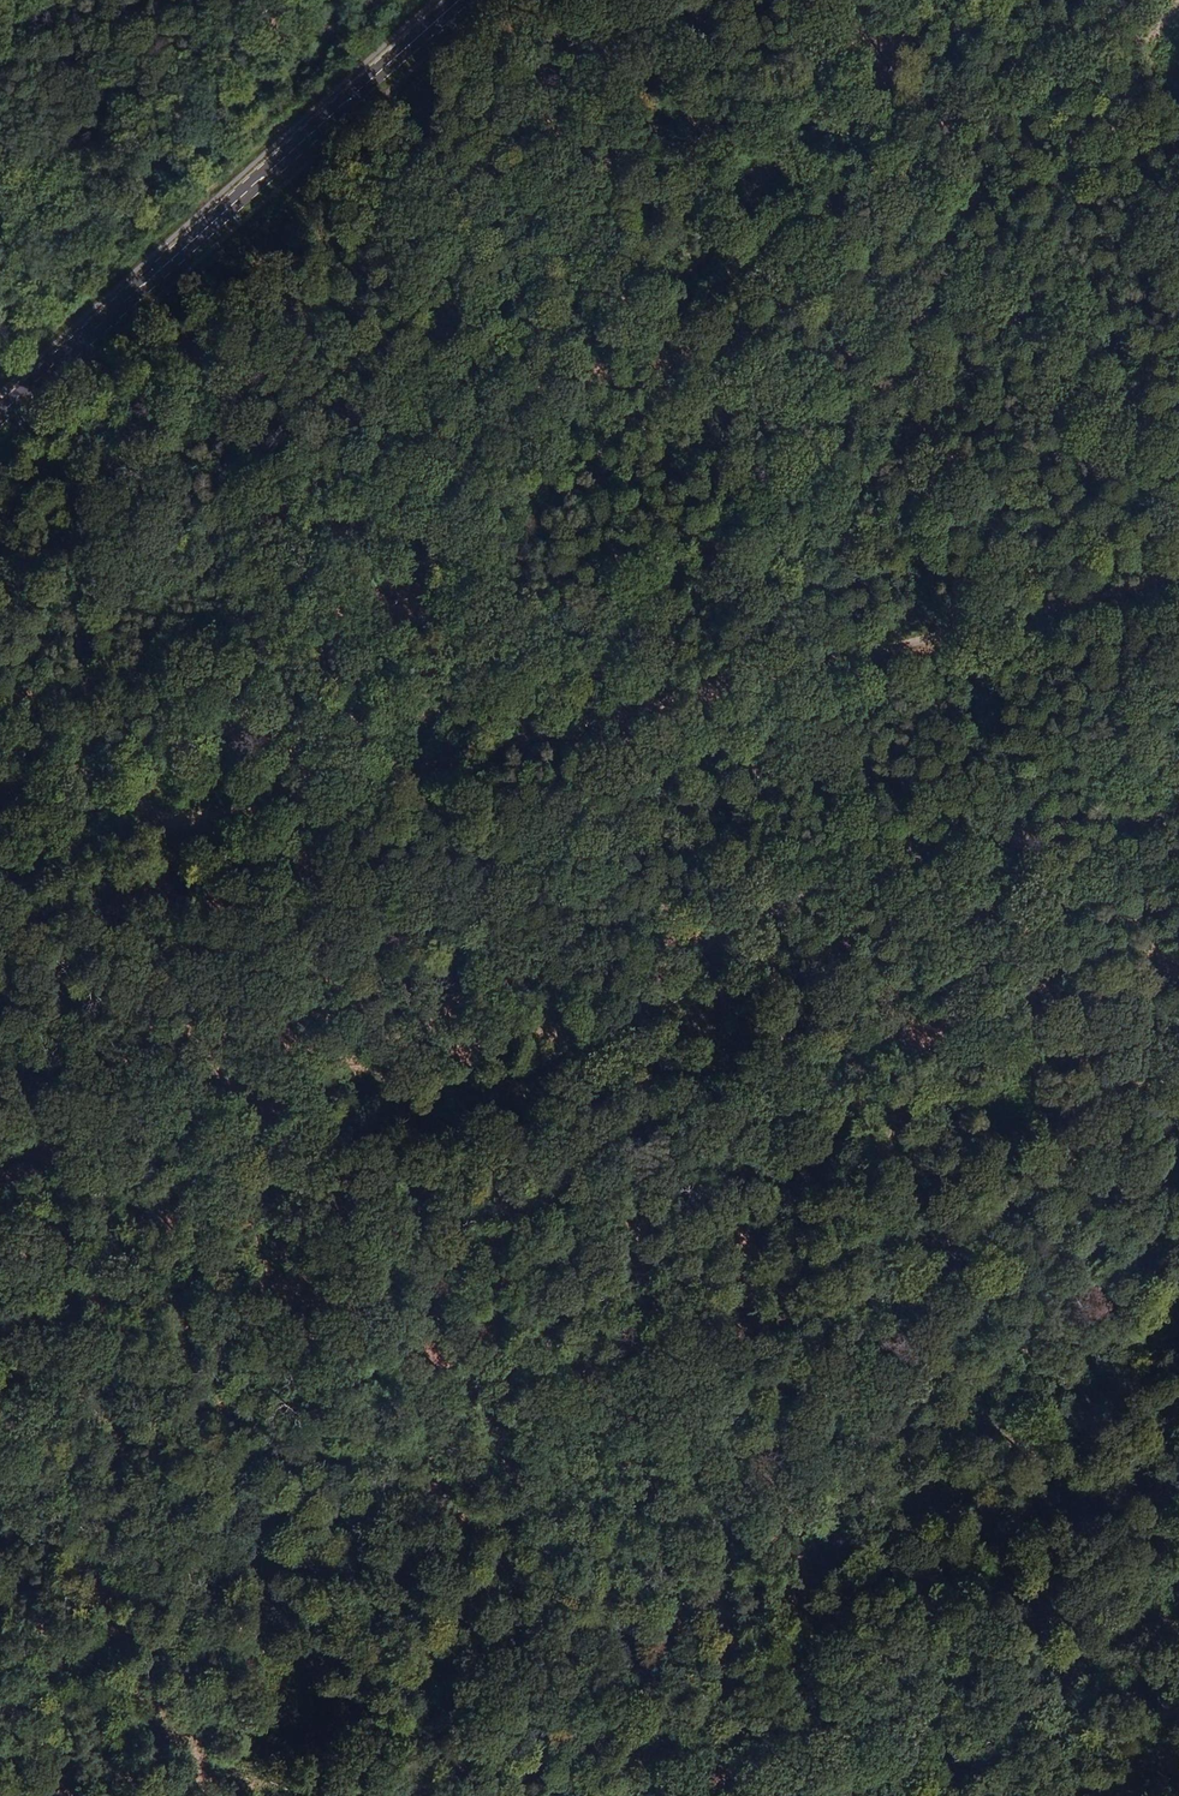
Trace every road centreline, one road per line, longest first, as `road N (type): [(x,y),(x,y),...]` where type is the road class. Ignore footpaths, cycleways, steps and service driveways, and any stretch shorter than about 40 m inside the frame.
road 1 (primary): [(462,0),(0,428)]
road 2 (track): [(0,744),(167,819)]

